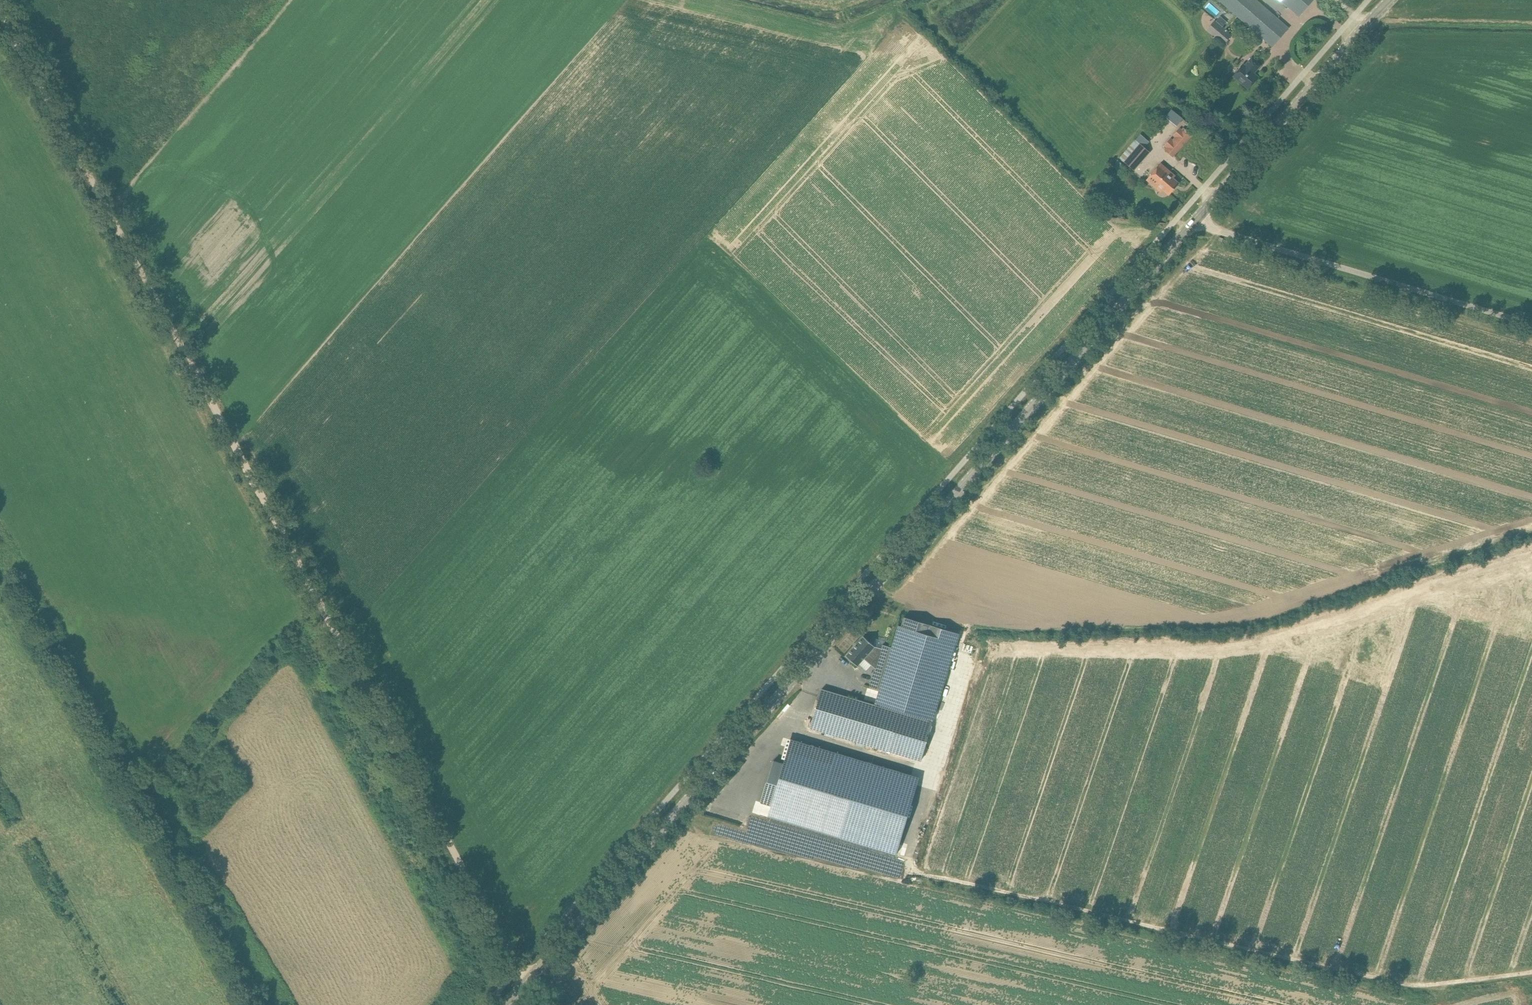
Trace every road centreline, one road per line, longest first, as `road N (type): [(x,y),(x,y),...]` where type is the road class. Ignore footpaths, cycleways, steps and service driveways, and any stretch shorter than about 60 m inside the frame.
road 1 (track): [(518,969),(0,11)]
road 2 (tertiary): [(507,1004),(1196,221)]
road 3 (unclassified): [(1531,323),(1196,221)]
road 4 (tertiary): [(1196,221),(1389,0)]

